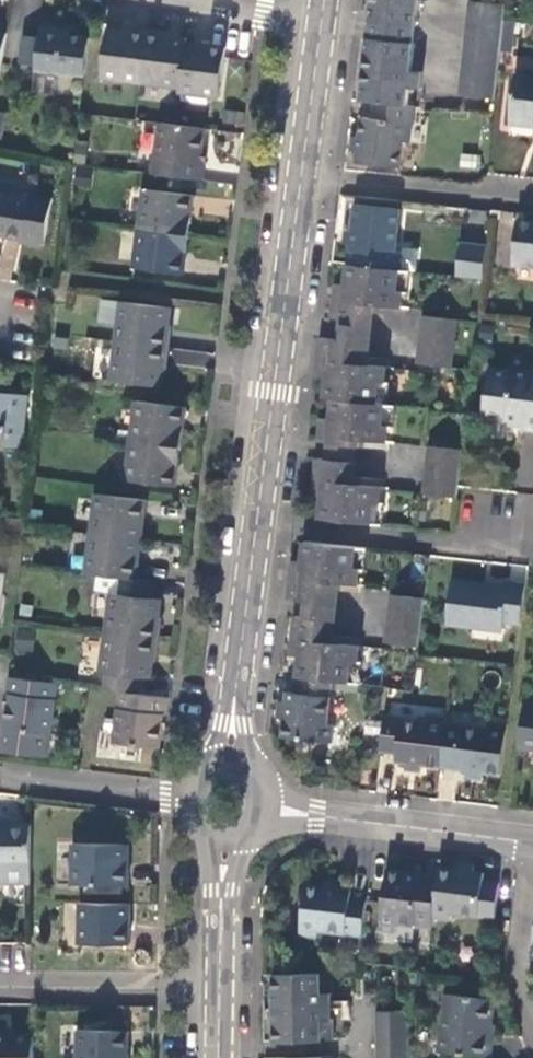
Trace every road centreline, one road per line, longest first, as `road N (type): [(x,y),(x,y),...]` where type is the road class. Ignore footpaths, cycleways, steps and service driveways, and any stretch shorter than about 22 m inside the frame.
road 1 (tertiary): [(256,527),(299,179)]
road 2 (residential): [(256,527),(532,559)]
road 3 (residential): [(531,844),(304,812),(270,815)]
road 4 (residential): [(299,179),(532,197)]
road 5 (tertiary): [(233,758),(256,527)]
road 6 (residential): [(220,989),(0,983)]
road 7 (residential): [(191,794),(0,771)]
road 8 (residential): [(532,1019),(516,984),(531,844)]
road 9 (tertiary): [(299,179),(321,26)]
road 10 (tertiary): [(220,989),(227,840)]
road 11 (residential): [(187,0),(321,26)]

